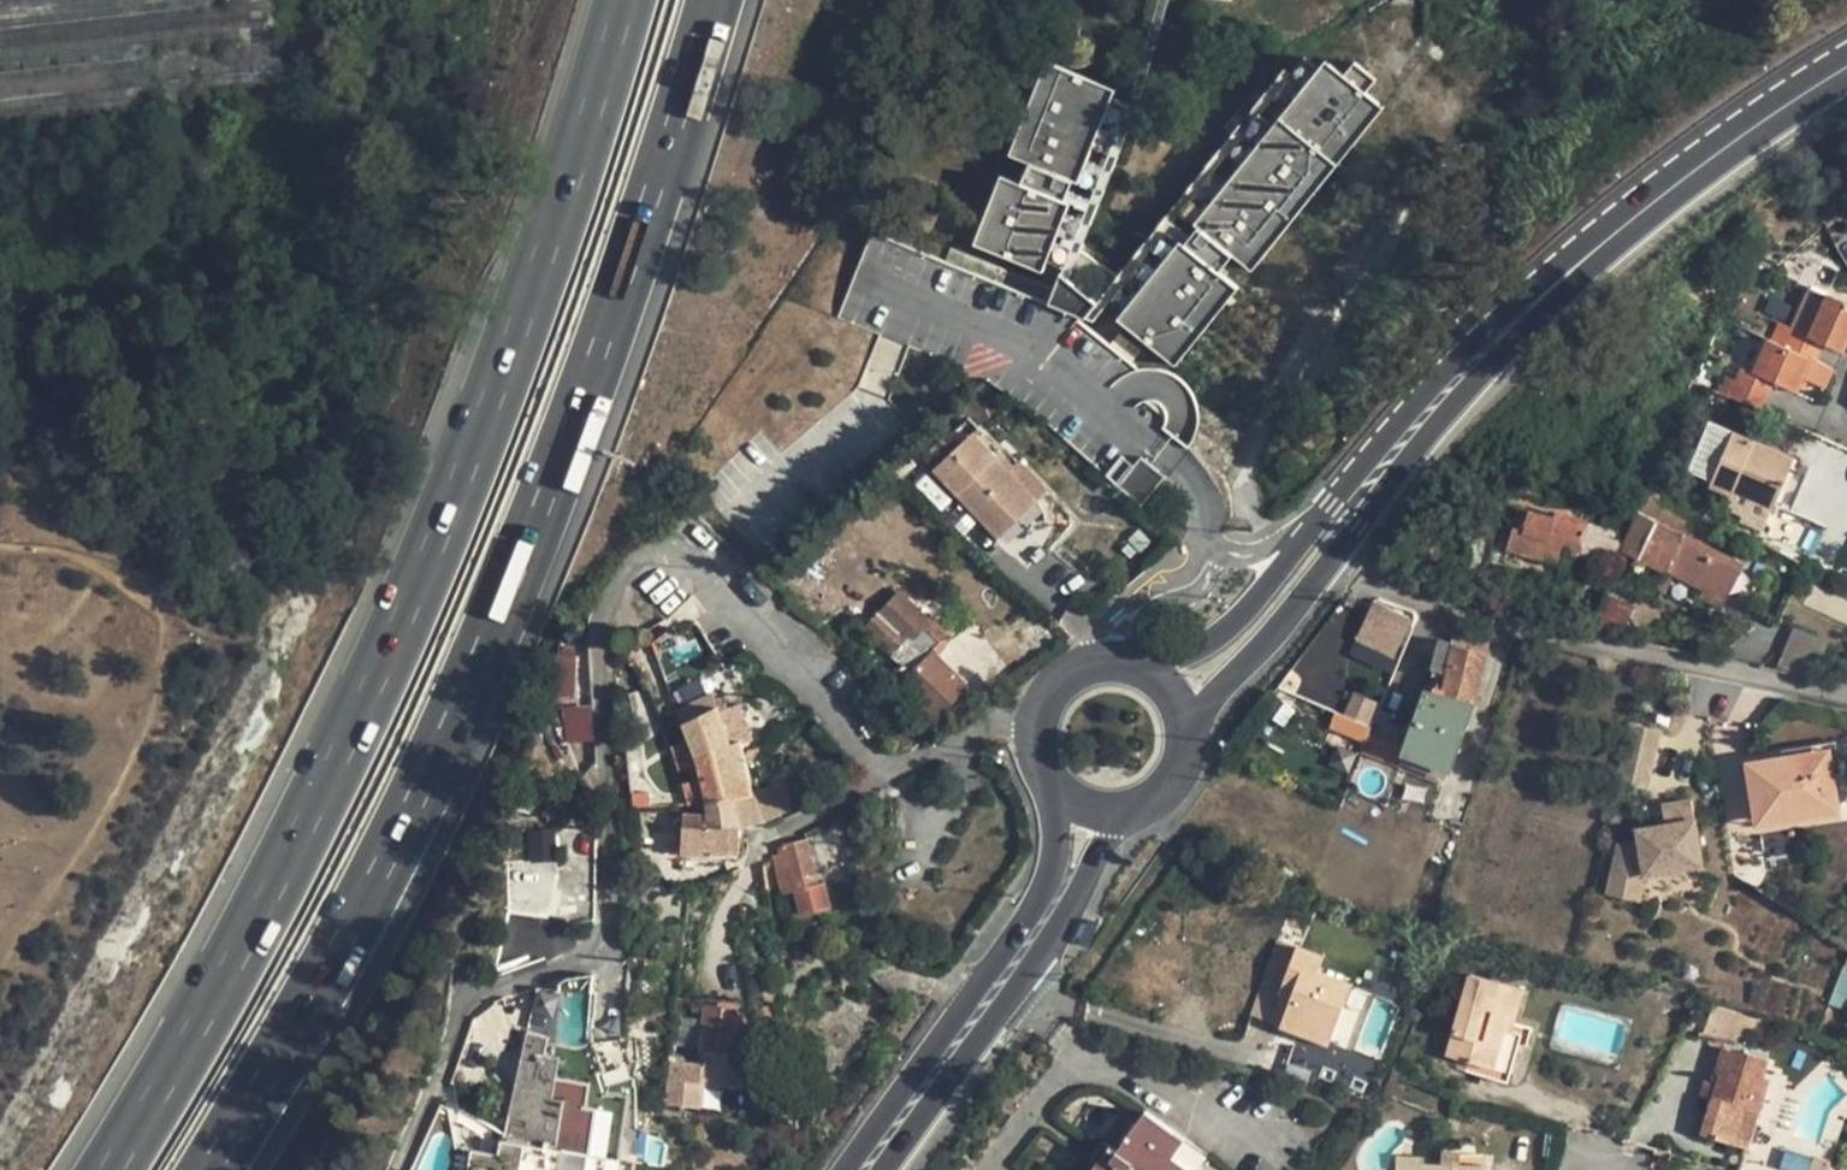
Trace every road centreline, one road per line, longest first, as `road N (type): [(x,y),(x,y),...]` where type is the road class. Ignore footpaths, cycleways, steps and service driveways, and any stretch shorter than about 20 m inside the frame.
road 1 (motorway): [(624,0),(521,321),(421,569),(230,963),(106,1169)]
road 2 (motorway): [(205,1169),(409,808),(515,572),(591,370),(708,0)]
road 3 (secondary): [(1846,63),(1709,152),(1606,235),(1420,423)]
road 4 (residential): [(1846,696),(1372,591)]
road 5 (secondary): [(1185,742),(1360,525),(1420,423)]
road 6 (secondary): [(1420,423),(1332,504),(1231,628),(1148,671)]
road 7 (secondary): [(991,997),(1047,935),(1131,811)]
road 8 (secondary): [(1148,671),(1090,662),(1050,686),(1031,729),(1040,774),(1054,792)]
road 9 (secondary): [(1054,792),(1054,855),(1043,892),(991,997)]
road 10 (secondary): [(991,997),(868,1169)]

